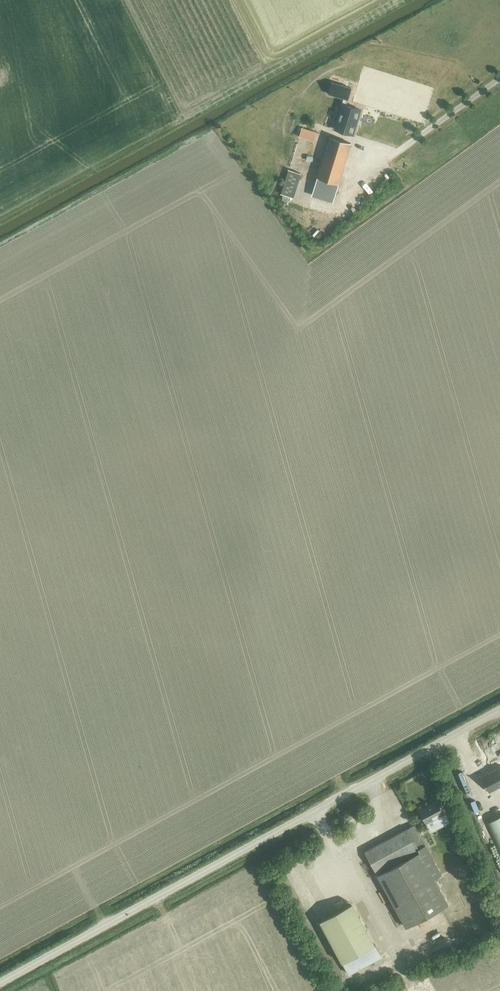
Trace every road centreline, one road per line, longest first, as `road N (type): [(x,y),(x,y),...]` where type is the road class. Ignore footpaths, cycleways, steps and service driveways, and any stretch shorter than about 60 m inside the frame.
road 1 (unclassified): [(0,979),(499,711)]

